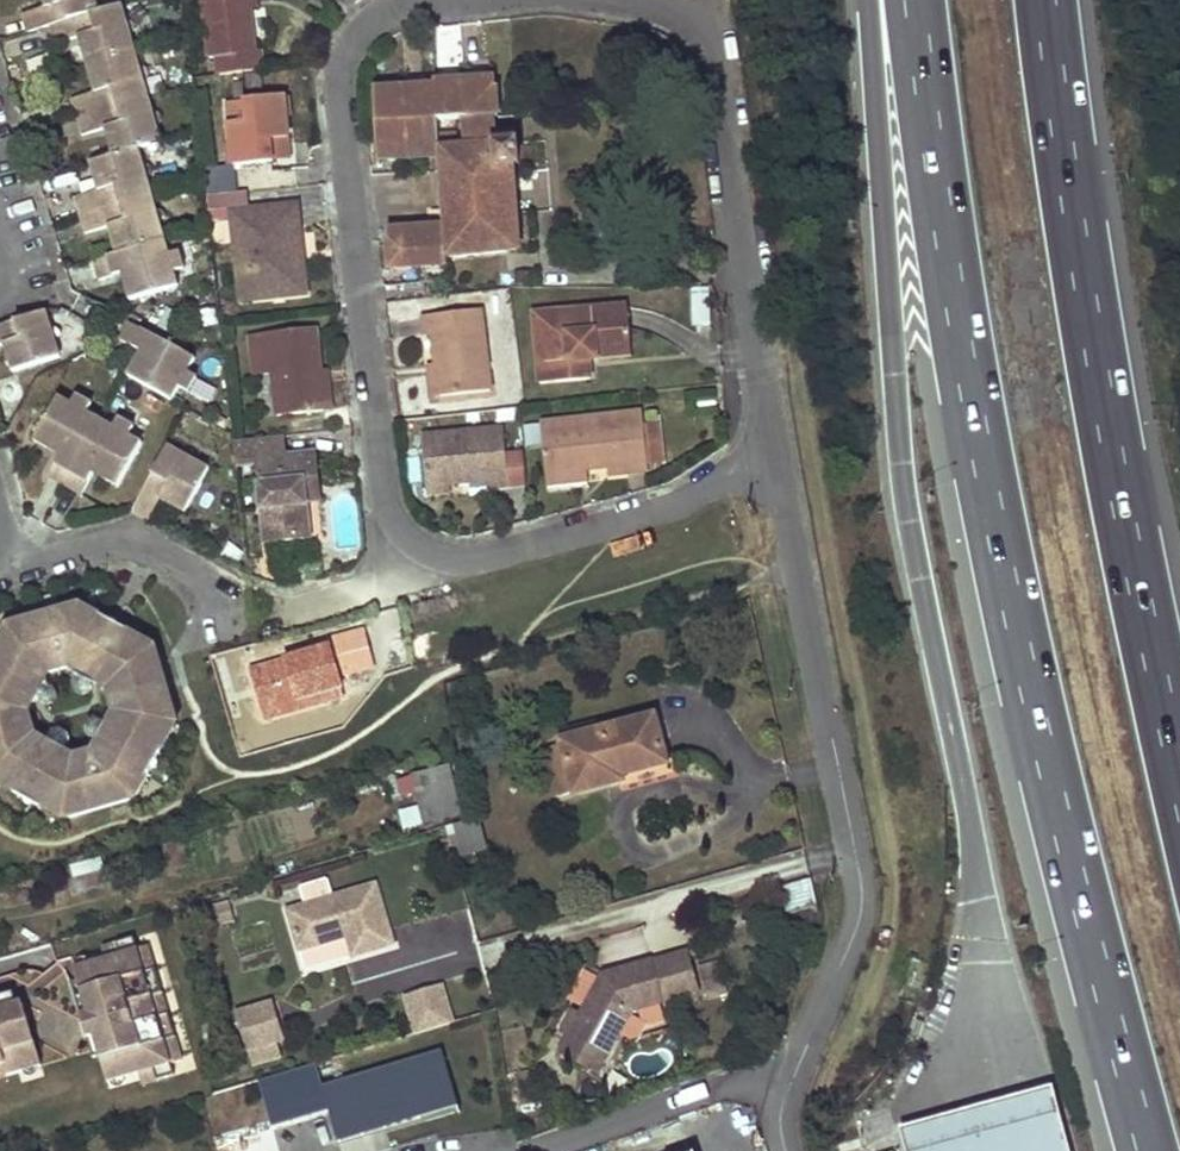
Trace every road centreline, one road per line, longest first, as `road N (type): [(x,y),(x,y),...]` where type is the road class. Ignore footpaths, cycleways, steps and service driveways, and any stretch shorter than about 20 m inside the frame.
road 1 (motorway): [(910,0),(959,344),(1006,589),(1086,936),(1149,1150)]
road 2 (unknown): [(866,0),(898,469),(968,815),(980,938),(974,1086),(993,1150)]
road 3 (motorway): [(1179,782),(1128,545),(1045,0)]
road 4 (residential): [(795,1073),(848,941),(857,863),(778,452)]
road 5 (residential): [(420,0),(380,4),(337,60),(386,507),(418,542)]
road 6 (residential): [(778,452),(712,19)]
road 7 (residential): [(418,542),(471,554),(662,514),(778,452)]
road 8 (residential): [(795,1073),(710,1086),(491,1150)]
road 9 (residential): [(228,610),(159,550),(97,544),(13,568)]
road 10 (residential): [(418,542),(310,615)]

